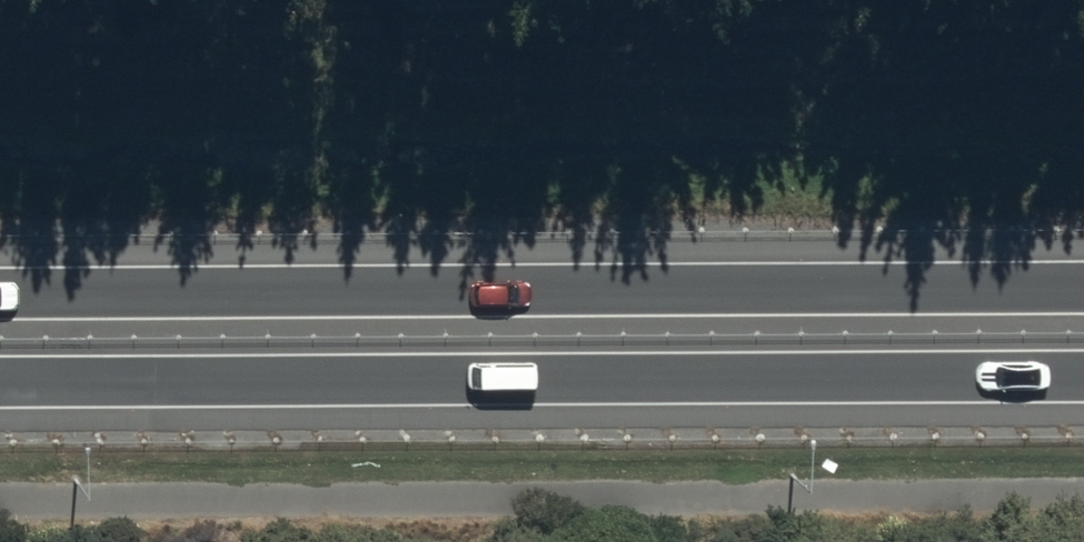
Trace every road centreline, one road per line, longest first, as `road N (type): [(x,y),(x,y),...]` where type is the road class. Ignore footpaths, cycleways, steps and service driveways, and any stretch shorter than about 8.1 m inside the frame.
road 1 (trunk): [(0,294),(1083,287)]
road 2 (trunk): [(1083,374),(0,381)]

